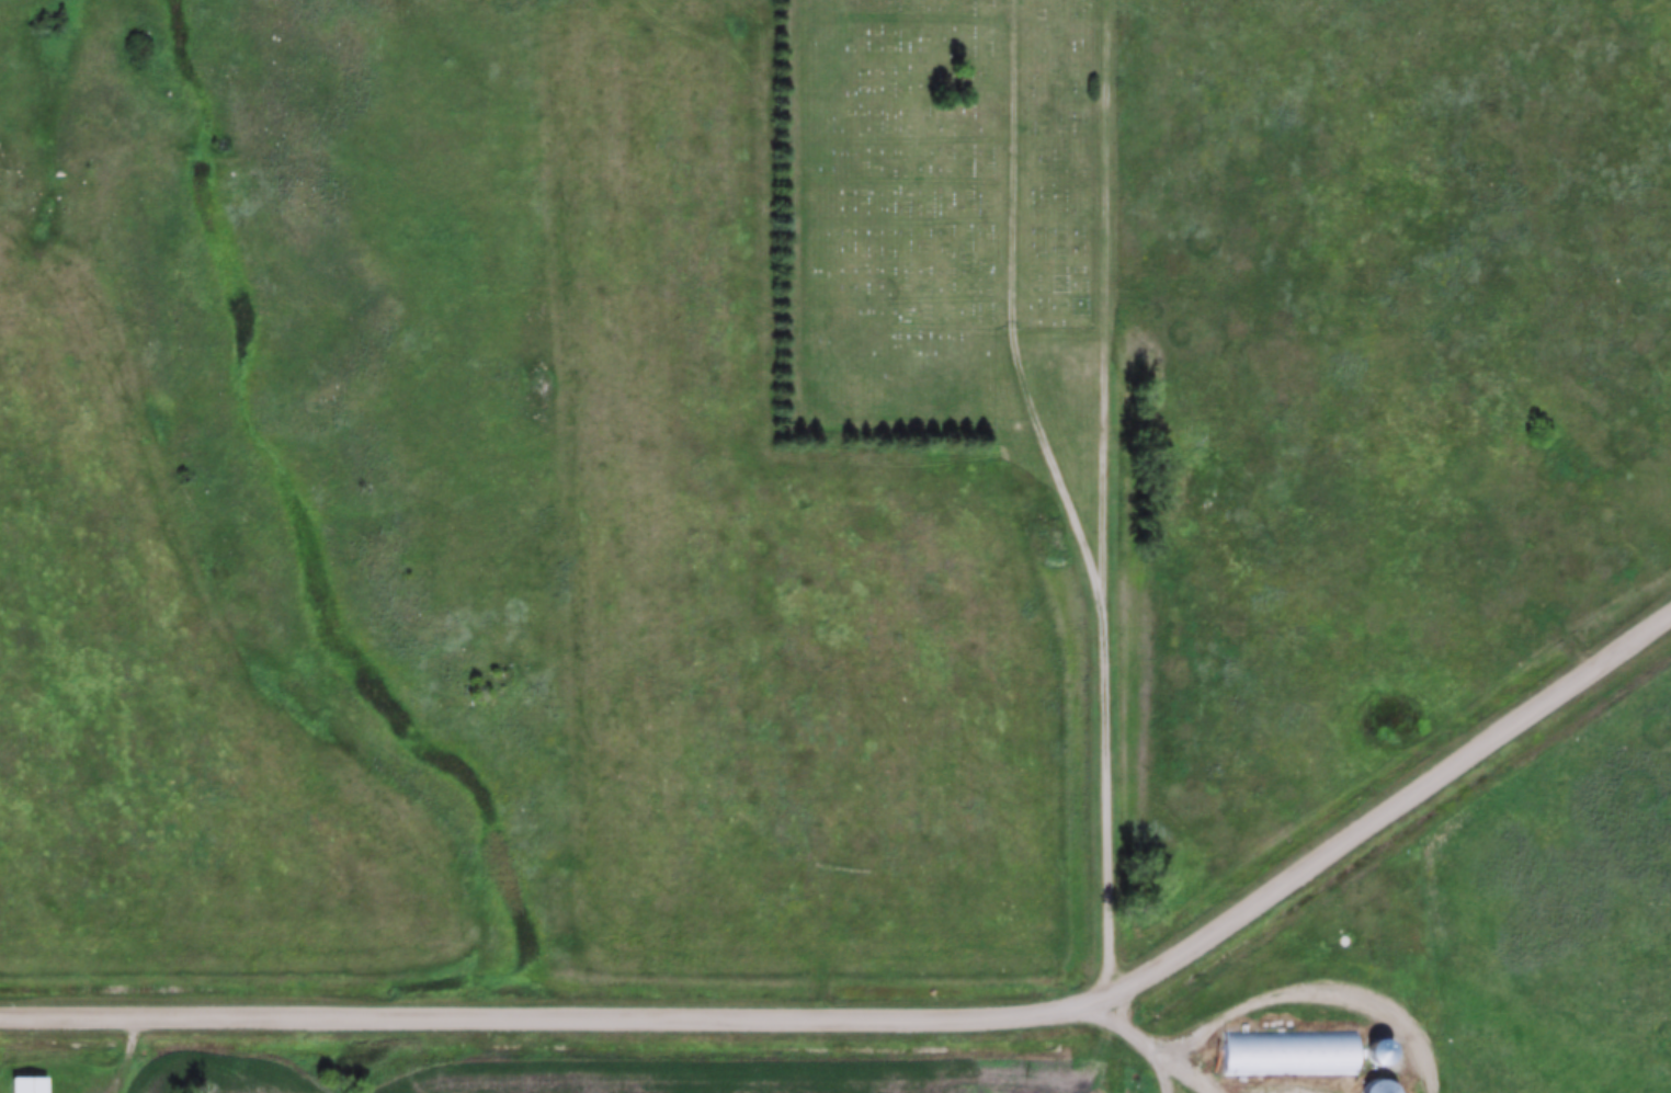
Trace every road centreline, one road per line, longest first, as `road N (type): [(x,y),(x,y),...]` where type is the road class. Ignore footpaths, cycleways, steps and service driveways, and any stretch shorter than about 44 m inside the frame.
road 1 (tertiary): [(0,1011),(1016,1012),(1076,1002),(1138,975),(1670,605)]

